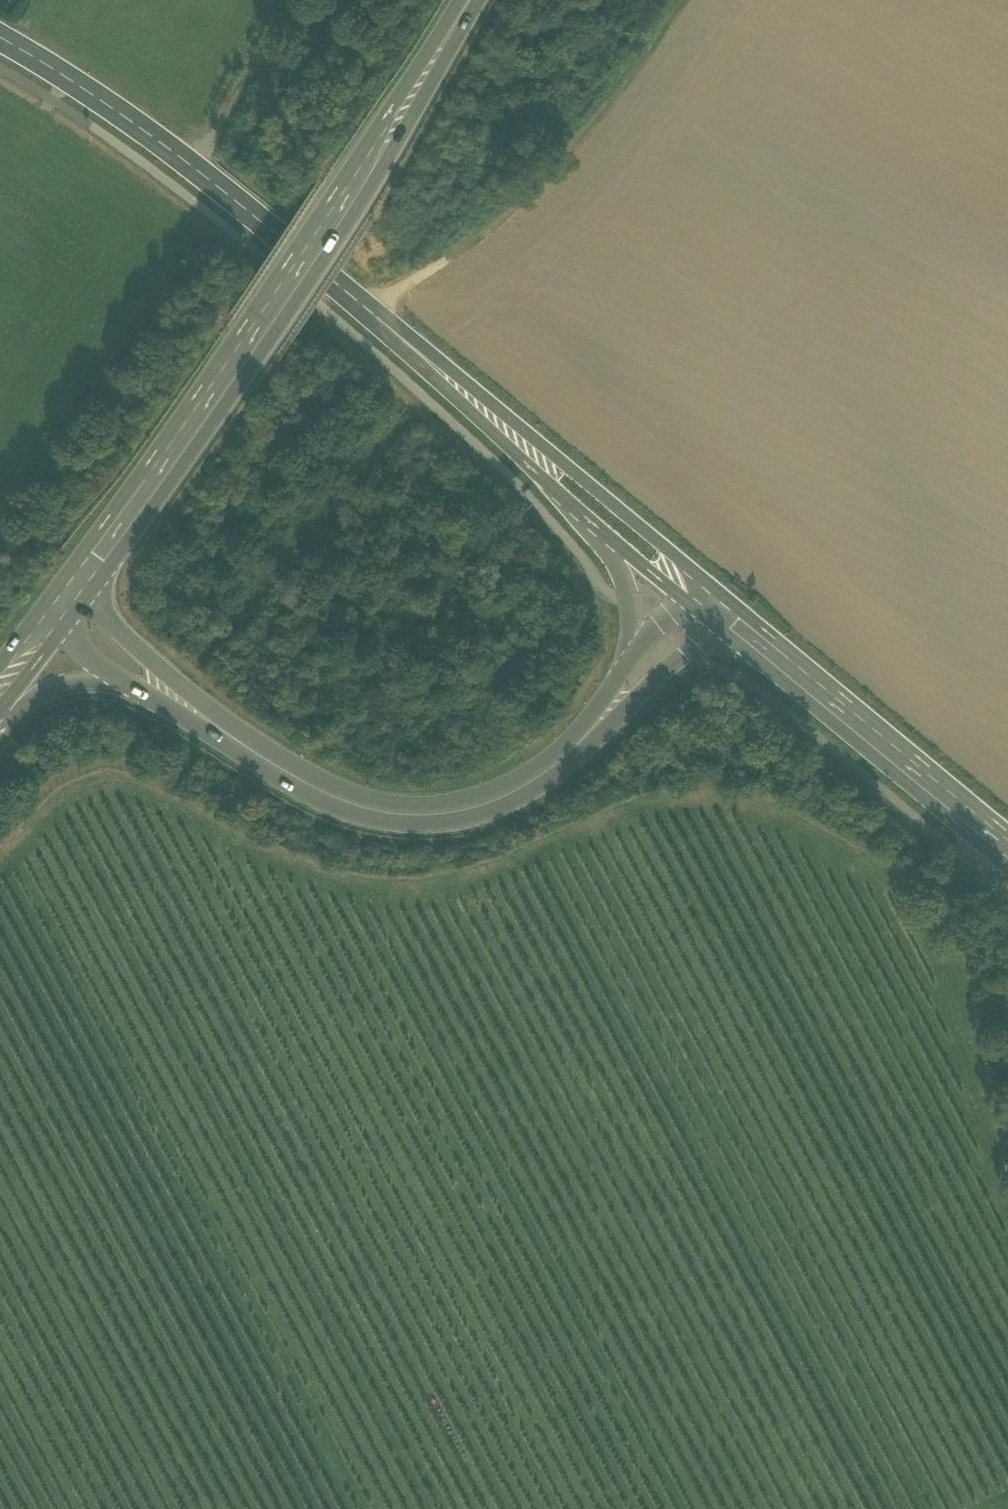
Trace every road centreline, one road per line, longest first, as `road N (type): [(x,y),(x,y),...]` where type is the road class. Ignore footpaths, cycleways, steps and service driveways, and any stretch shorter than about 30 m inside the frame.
road 1 (tertiary): [(599,509),(196,168),(0,37)]
road 2 (primary): [(75,587),(347,195),(468,0)]
road 3 (track): [(371,313),(520,201),(679,0)]
road 4 (tertiary): [(1007,849),(731,625)]
road 5 (primary): [(235,739),(366,807),(419,816),(478,807),(557,764)]
road 6 (primary): [(557,764),(731,625)]
road 7 (primary): [(235,739),(75,587)]
road 8 (track): [(196,168),(297,0)]
road 9 (primary): [(599,509),(630,601),(627,670)]
road 10 (primary): [(0,705),(70,681),(131,686)]

